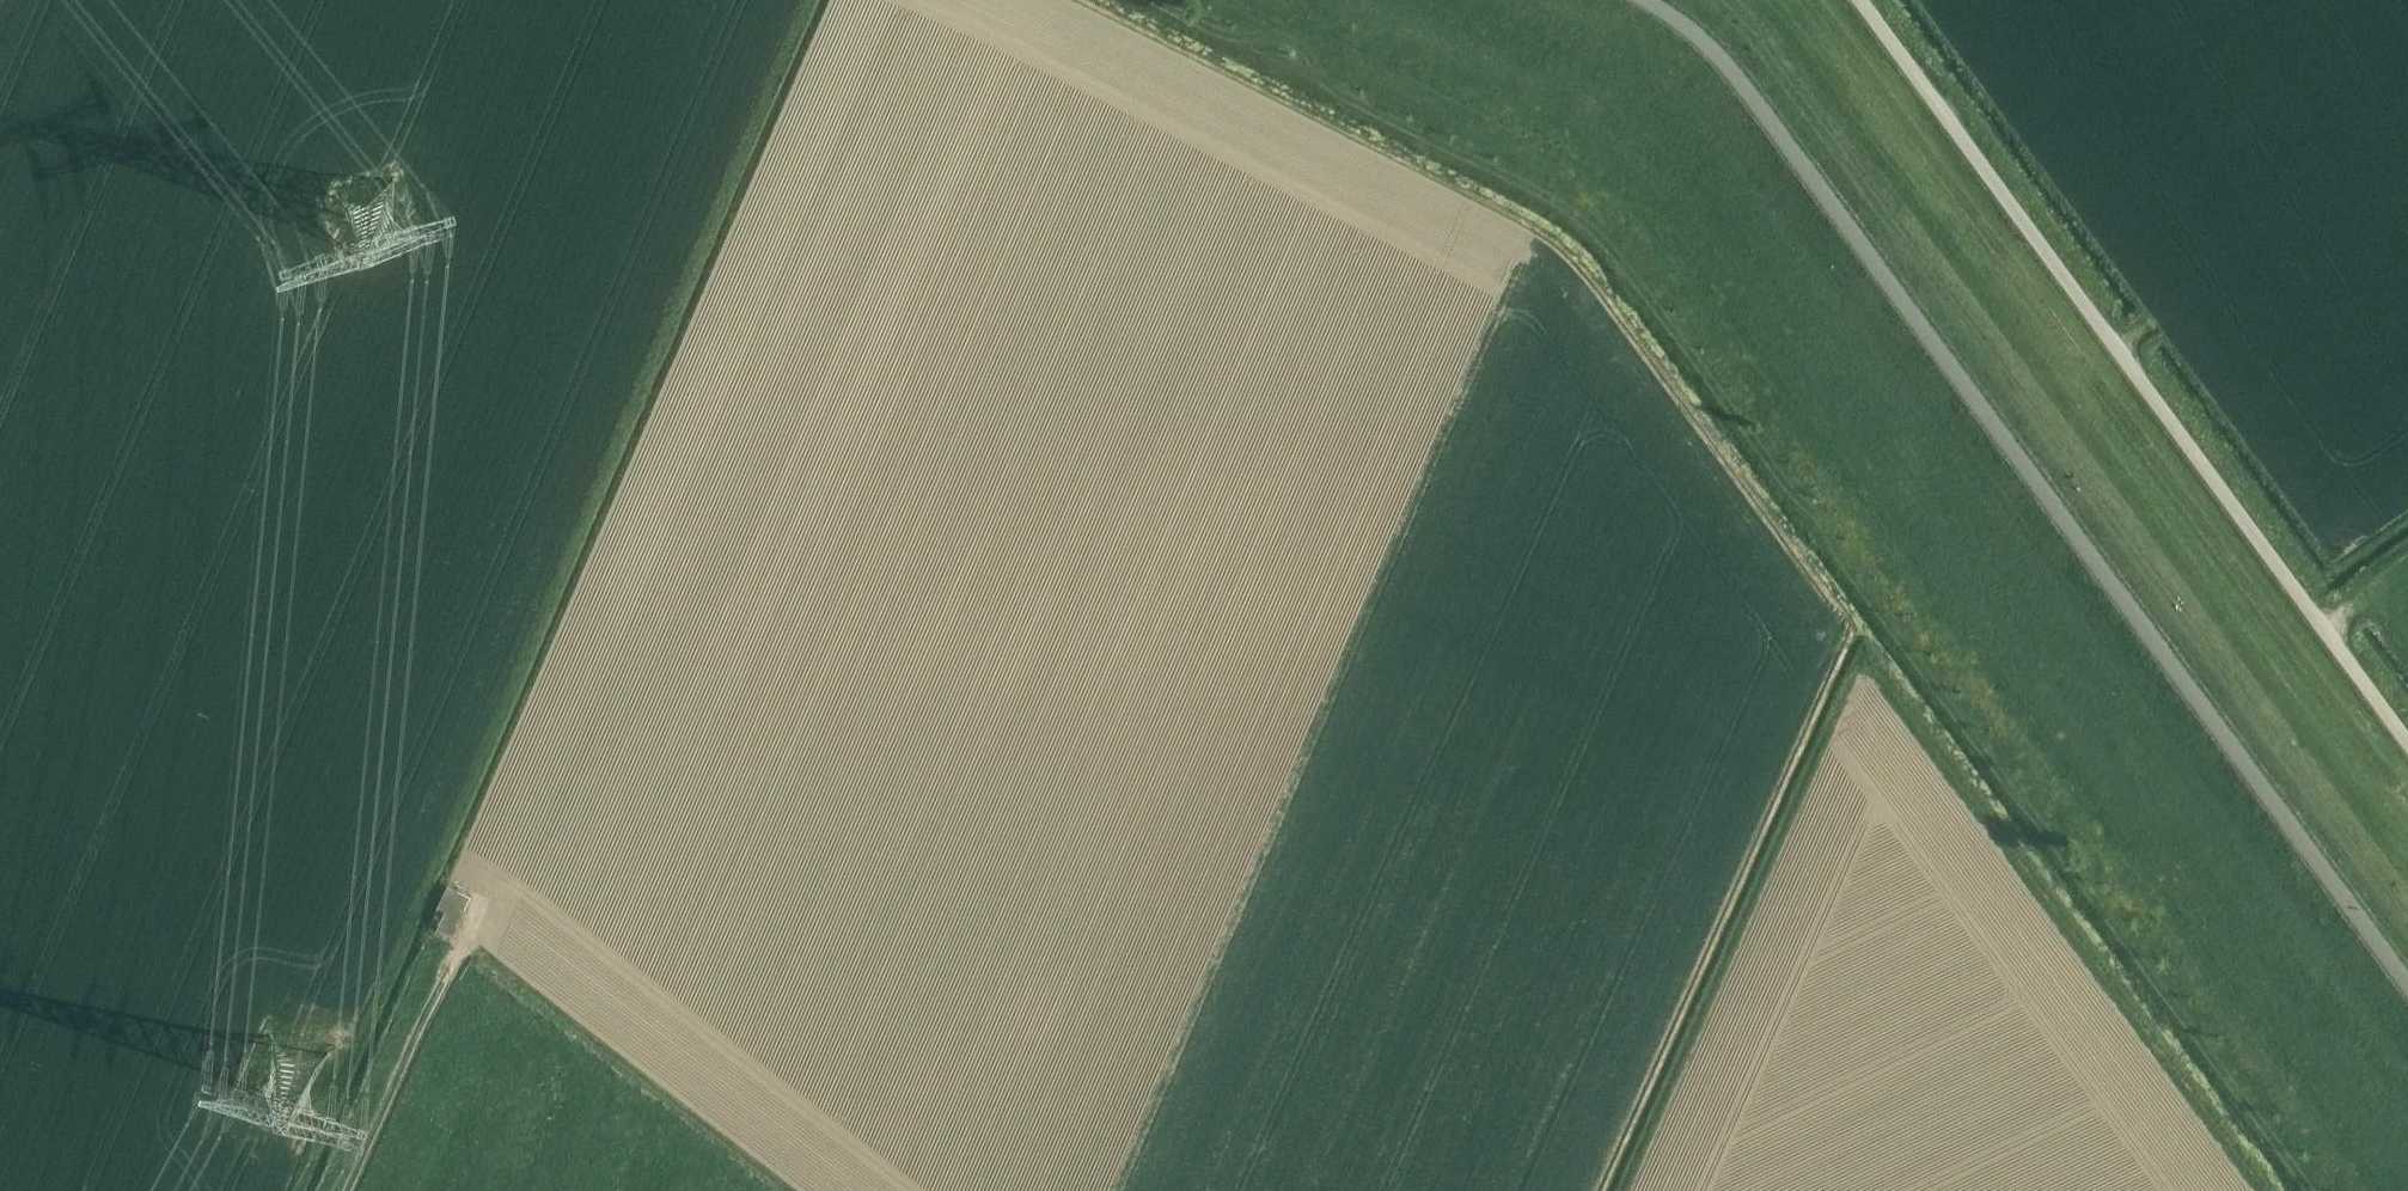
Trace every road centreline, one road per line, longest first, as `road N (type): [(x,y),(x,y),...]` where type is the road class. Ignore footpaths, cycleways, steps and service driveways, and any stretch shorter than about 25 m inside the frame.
road 1 (unclassified): [(2407,745),(1859,0)]
road 2 (track): [(345,1190),(445,948)]

